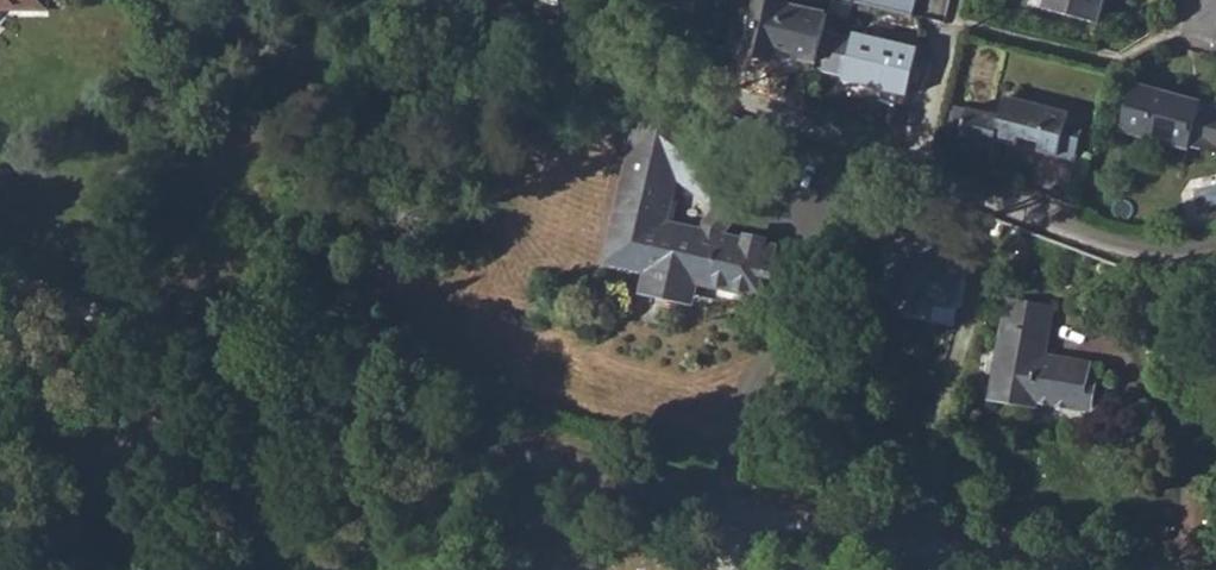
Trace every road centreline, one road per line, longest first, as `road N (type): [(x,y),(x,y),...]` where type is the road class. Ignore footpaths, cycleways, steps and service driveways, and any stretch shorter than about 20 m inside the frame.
road 1 (residential): [(1105,569),(824,528),(592,477),(211,355)]

